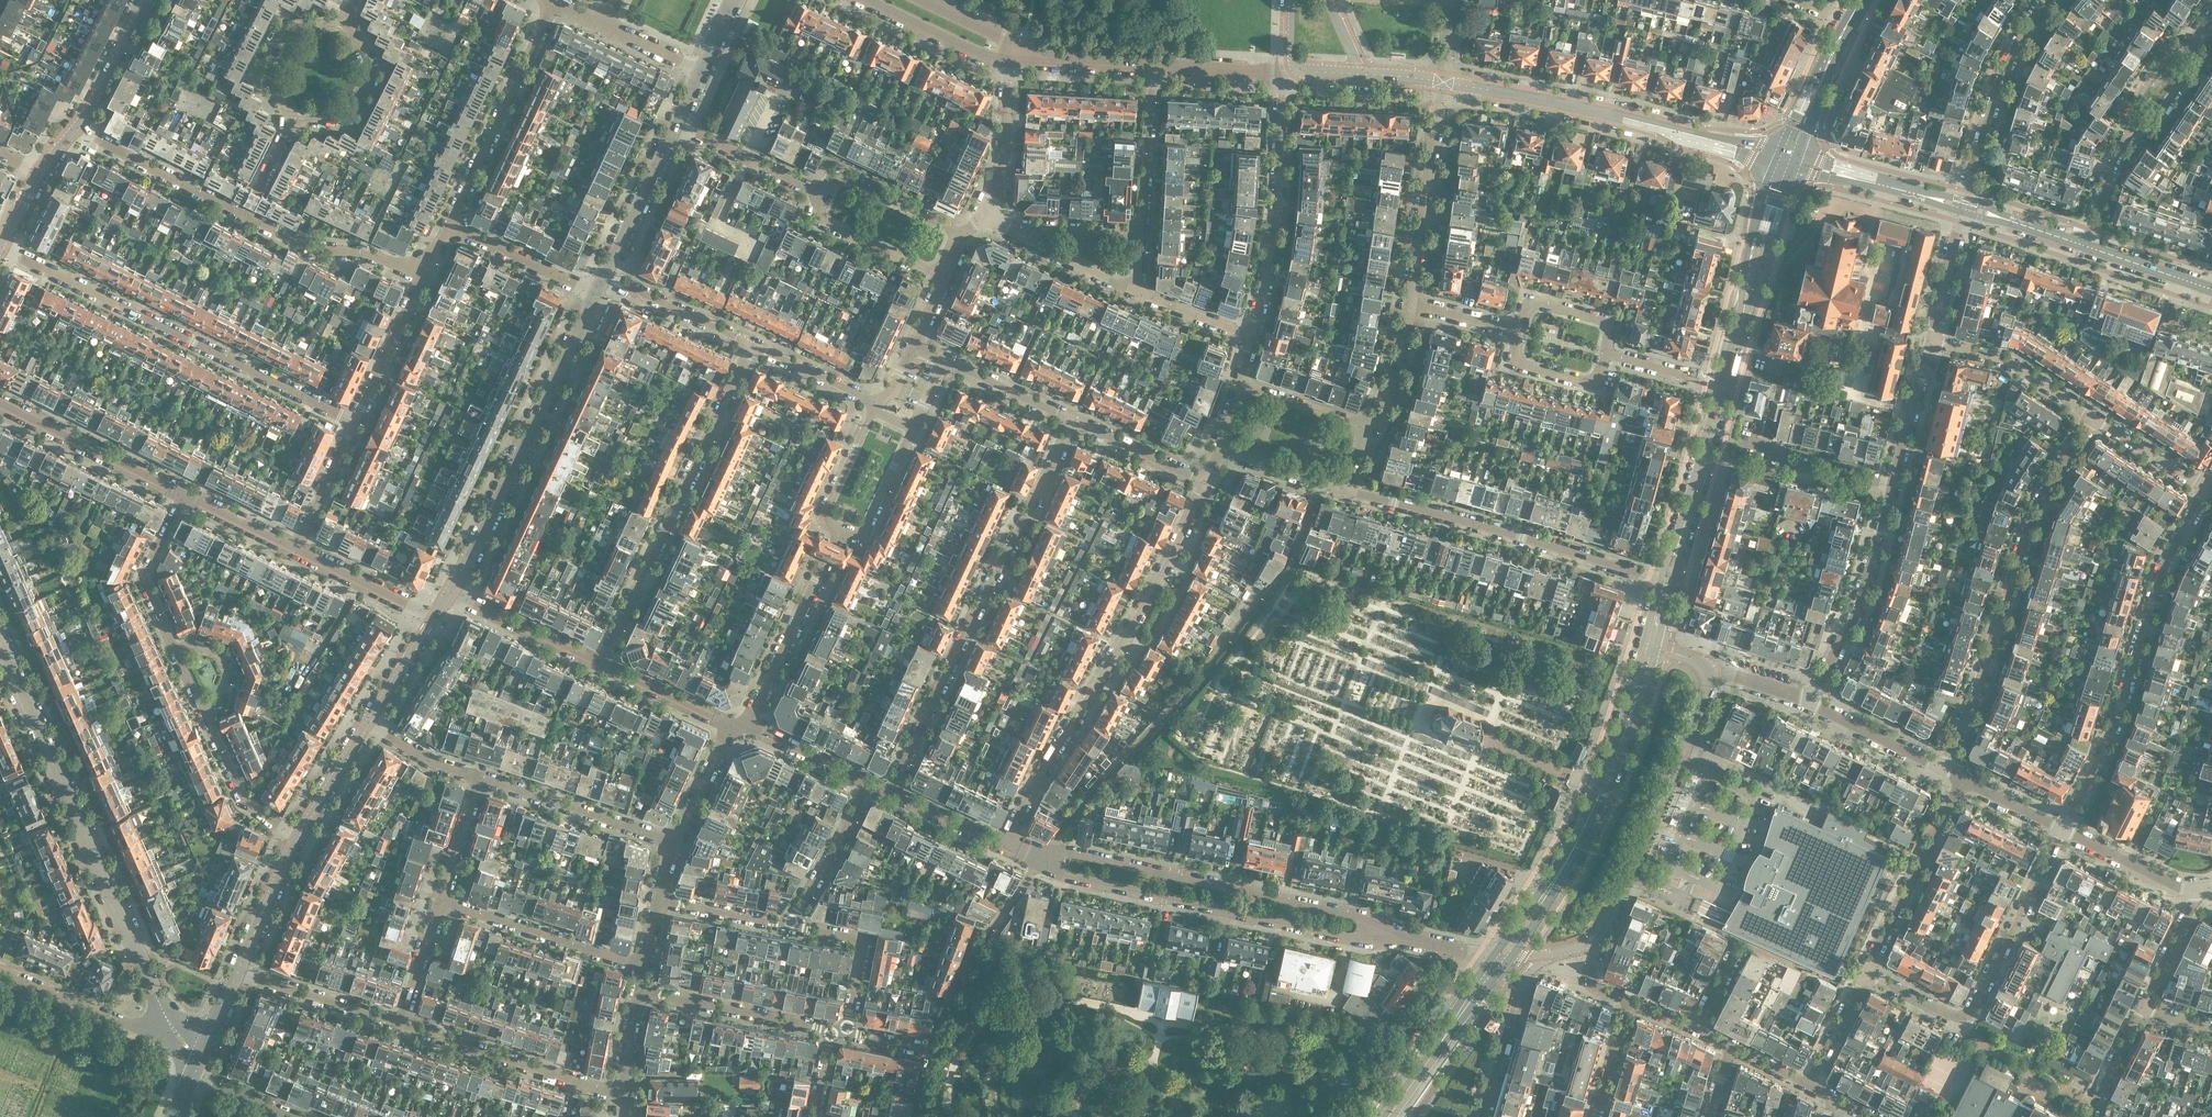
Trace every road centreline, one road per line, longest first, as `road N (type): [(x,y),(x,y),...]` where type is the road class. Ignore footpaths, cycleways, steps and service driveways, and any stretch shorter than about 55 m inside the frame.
road 1 (residential): [(1206,483),(1150,596),(1004,845)]
road 2 (residential): [(890,792),(1073,423)]
road 3 (tertiary): [(0,649),(166,1017)]
road 4 (residential): [(2,247),(354,422)]
road 5 (residential): [(1942,766),(1978,689),(2034,507),(2092,417)]
road 6 (residential): [(2063,828),(2120,707),(2164,555),(2204,487)]
road 7 (residential): [(1391,936),(1360,914),(1068,851),(1041,857)]
road 8 (residential): [(1041,857),(1061,875),(1362,939),(1391,936)]
road 9 (residential): [(603,666),(747,343)]
road 10 (residential): [(1661,577),(1339,487)]
road 11 (tertiary): [(596,294),(449,592)]
road 12 (residential): [(1593,941),(1710,670)]
road 13 (residential): [(1250,335),(1274,230),(1279,72)]
road 14 (residential): [(451,225),(555,0)]
road 15 (residential): [(1808,701),(1862,599),(1892,483)]
road 16 (residential): [(401,1022),(623,1096)]
road 17 (residential): [(1411,307),(1442,82)]
road 18 (residential): [(1041,857),(969,961),(930,1050)]
road 19 (residential): [(1966,201),(1996,94),(2046,0)]
road 20 (residential): [(839,533),(739,726)]
road 21 (residential): [(644,966),(442,902)]
road 22 (residential): [(1966,1015),(2063,828)]
road 23 (residential): [(186,495),(0,402)]
road 24 (secondary): [(1602,788),(1490,960)]
road 25 (residential): [(676,840),(481,777)]
road 26 (residential): [(1867,955),(1960,775)]
road 27 (residential): [(831,1030),(641,990)]
road 28 (secondary): [(1510,958),(1566,869),(1602,788)]
road 29 (residential): [(245,214),(73,130)]
road 30 (residential): [(424,273),(321,249),(245,214)]
road 31 (secondary): [(1490,960),(1383,1116)]
road 32 (secondary): [(1774,162),(1747,251),(1736,344)]
road 33 (secondary): [(1736,344),(1791,168)]
road 34 (residential): [(2092,417),(2000,358),(1930,341)]
road 35 (tertiary): [(1791,168),(1963,212)]
road 36 (residential): [(166,1017),(122,1020),(0,969)]
road 37 (tertiary): [(1966,201),(1797,154)]
road 38 (secondary): [(1393,1116),(1497,975)]
road 39 (tertiary): [(1780,148),(1609,114)]
road 40 (residential): [(186,495),(144,585),(177,652)]
road 41 (residential): [(1485,1116),(1518,993),(1543,954)]
road 42 (tertiary): [(1609,114),(1774,162)]
road 43 (residential): [(603,666),(449,592)]
road 44 (residential): [(239,969),(401,1022)]
road 45 (tertiary): [(1609,114),(1442,82)]
road 46 (secondary): [(1797,154),(1866,0)]
road 47 (residential): [(346,17),(288,25),(264,71),(290,122)]
road 48 (residential): [(844,1033),(862,941),(790,926)]
road 49 (secondary): [(1857,0),(1780,148)]
road 50 (residential): [(290,122),(352,111),(371,71),(346,17)]
road 51 (residential): [(203,709),(247,809),(297,835)]
road 52 (secondary): [(1691,503),(1736,344)]
road 53 (residential): [(1143,232),(1149,67)]
road 54 (residential): [(424,273),(354,422)]
road 55 (residential): [(963,236),(839,177),(822,198)]
road 56 (residential): [(790,926),(868,782)]
road 57 (residential): [(991,215),(1015,53)]
road 58 (tertiary): [(676,126),(606,273)]
road 59 (residential): [(822,198),(676,126)]
road 60 (residential): [(945,277),(817,219),(822,198)]
road 61 (residential): [(596,294),(451,225)]
road 62 (tertiary): [(870,0),(990,57),(1015,53)]
road 63 (residential): [(292,547),(433,618)]
road 64 (residential): [(606,273),(747,343)]
road 65 (residential): [(1139,292),(1003,225)]
road 66 (residential): [(1892,483),(1746,445)]
road 67 (secondary): [(1656,649),(1691,503)]
road 68 (residential): [(1942,766),(1808,701)]
road 69 (residential): [(739,726),(603,666)]
road 70 (tertiary): [(73,130),(145,0)]
road 71 (residential): [(747,343),(880,408)]
road 72 (residential): [(1892,483),(1930,341)]
road 73 (tertiary): [(239,969),(297,835)]
road 74 (residential): [(1206,483),(1073,423)]
road 75 (residential): [(1517,331),(1518,364),(1593,384),(1608,354)]
road 76 (residential): [(880,408),(825,517),(839,533)]
road 77 (residential): [(839,533),(863,532),(917,427)]
road 78 (residential): [(1810,1085),(1867,955)]
road 79 (residential): [(2190,890),(2063,828)]
road 80 (residential): [(1608,354),(1609,323),(1569,311),(1532,304),(1517,331)]
road 81 (residential): [(1372,428),(1239,381)]
road 82 (residential): [(868,782),(739,726)]
road 83 (residential): [(1003,225),(1143,232)]
road 84 (residential): [(354,422),(292,547)]
road 85 (residential): [(1073,423),(950,365)]
road 86 (tertiary): [(1149,67),(1015,53)]
road 87 (residential): [(790,926),(658,900)]
road 88 (tertiary): [(297,835),(368,722)]
road 89 (residential): [(1930,341),(1963,212)]
road 90 (residential): [(2204,487),(2092,417)]
road 91 (residential): [(2082,245),(2133,124)]
road 92 (residential): [(442,902),(481,777)]
road 93 (residential): [(676,840),(739,726)]
road 94 (tertiary): [(1279,72),(1149,67)]
road 95 (residential): [(2143,1009),(2190,890)]
road 96 (residential): [(1372,428),(1411,307)]
road 97 (residential): [(401,1022),(442,902)]
road 98 (residential): [(481,777),(433,762),(368,722)]
road 99 (residential): [(1004,845),(890,792)]
road 100 (residential): [(1339,487),(1220,449)]
road 101 (secondary): [(1612,764),(1656,649)]
road 102 (secondary): [(1643,645),(1612,764)]
road 103 (tertiary): [(368,722),(433,618)]
road 104 (residential): [(2087,1116),(2143,1009)]
road 105 (residential): [(1595,1116),(1629,1001)]

